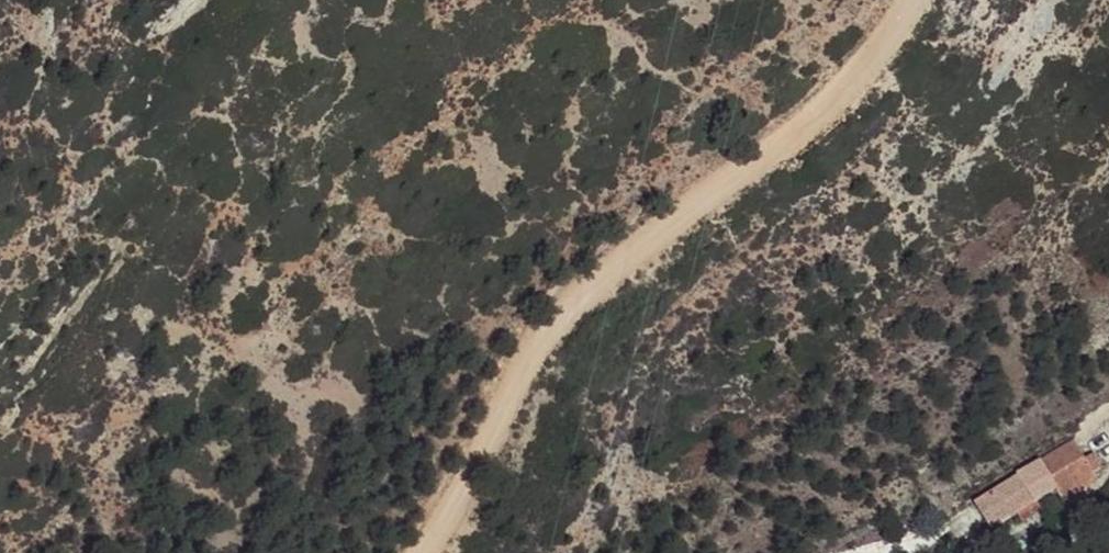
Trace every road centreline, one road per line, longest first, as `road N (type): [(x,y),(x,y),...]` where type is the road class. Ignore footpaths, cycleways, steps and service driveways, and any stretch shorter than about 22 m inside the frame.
road 1 (track): [(929,0),(810,128),(683,199),(604,268),(531,361),(463,491),(418,552)]

